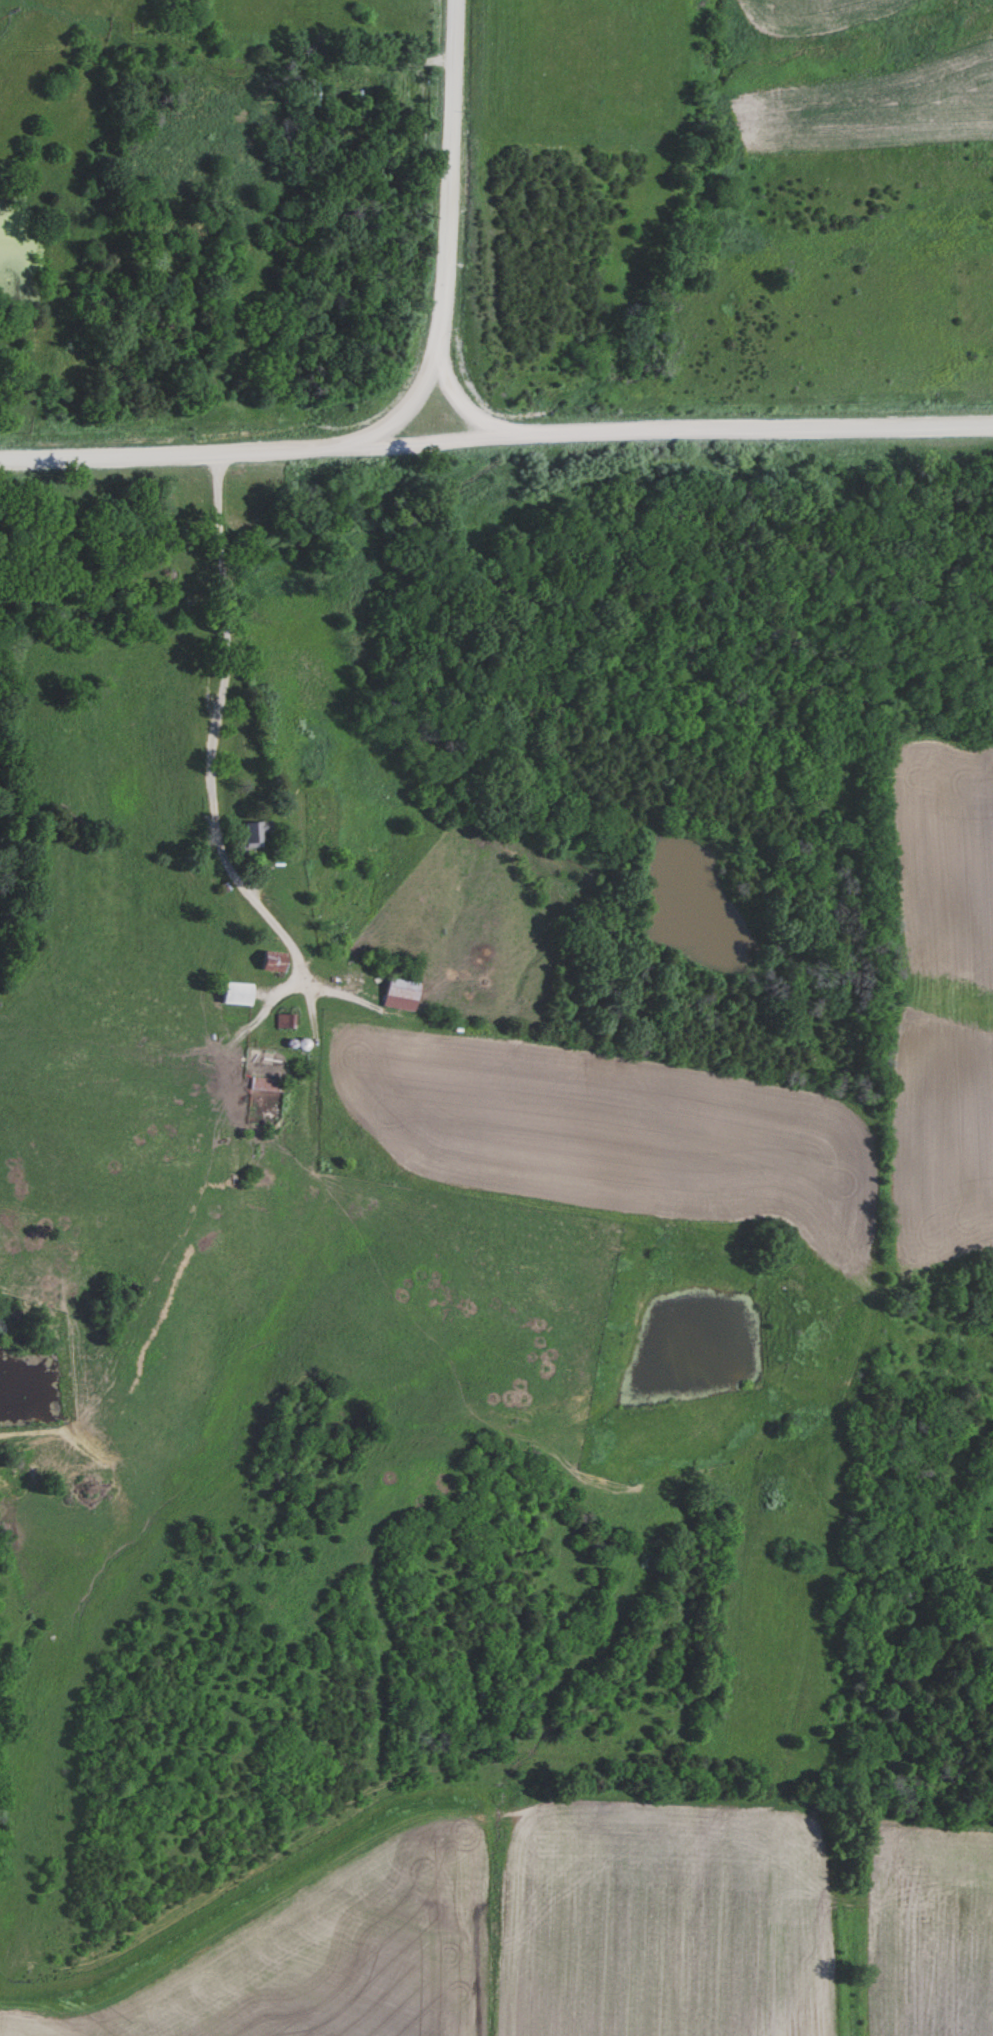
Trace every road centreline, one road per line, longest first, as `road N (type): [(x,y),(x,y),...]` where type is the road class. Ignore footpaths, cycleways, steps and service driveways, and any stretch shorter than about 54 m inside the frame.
road 1 (residential): [(992,423),(491,433),(400,445),(0,458)]
road 2 (residential): [(214,452),(229,652),(212,719),(211,826),(219,860),(300,952),(310,985),(316,1146)]
road 3 (tertiary): [(361,441),(402,403),(435,350),(453,0)]

